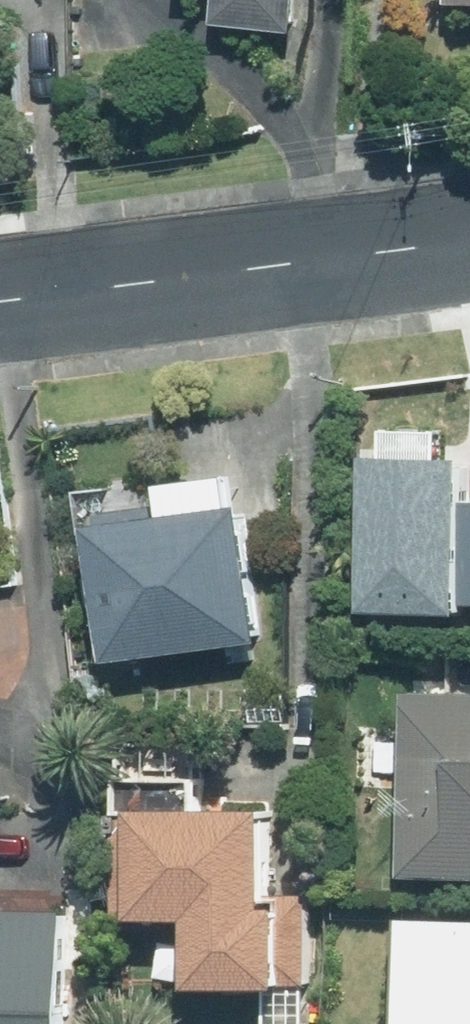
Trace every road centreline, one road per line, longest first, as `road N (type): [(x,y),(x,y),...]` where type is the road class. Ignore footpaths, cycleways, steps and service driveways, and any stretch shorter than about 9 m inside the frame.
road 1 (residential): [(0,298),(469,238)]

